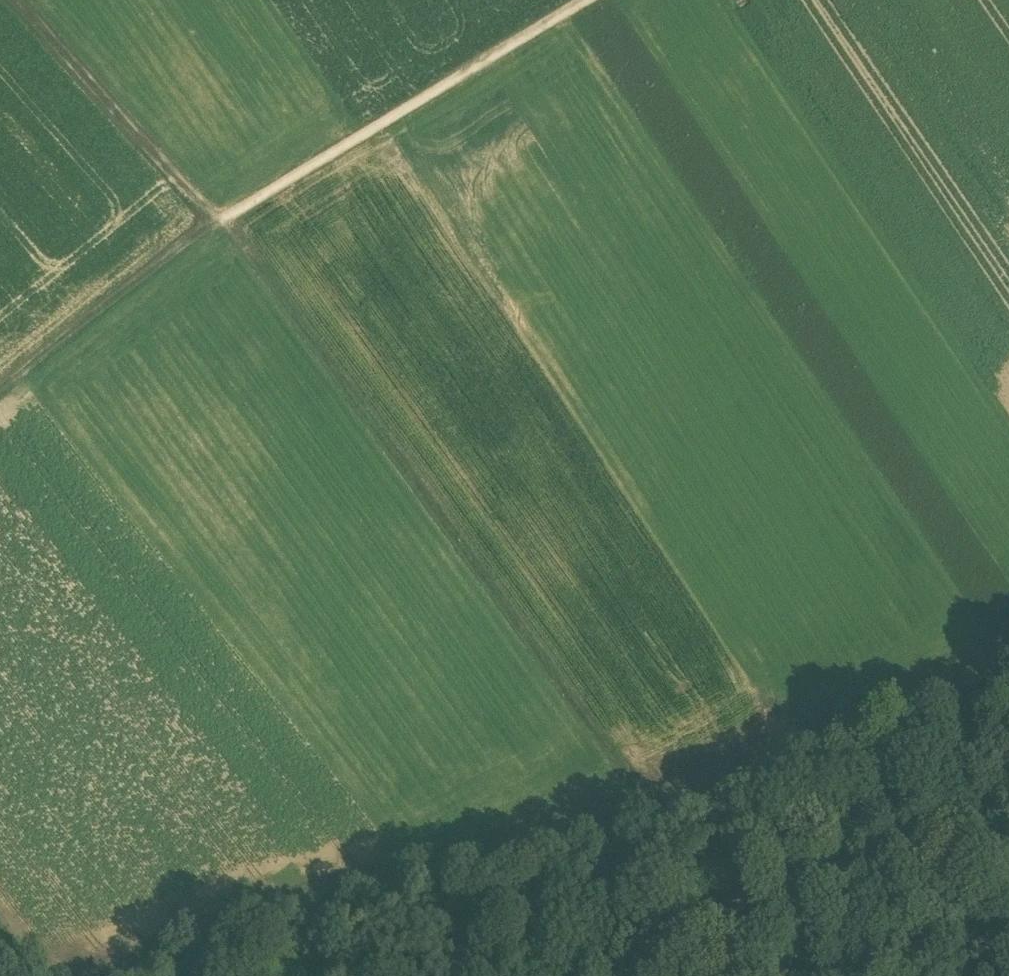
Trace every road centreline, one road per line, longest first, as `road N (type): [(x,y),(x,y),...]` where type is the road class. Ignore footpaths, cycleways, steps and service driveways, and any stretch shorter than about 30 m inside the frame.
road 1 (track): [(665,837),(238,231),(29,0)]
road 2 (track): [(129,975),(238,922),(416,872),(665,837),(1008,666)]
road 3 (track): [(613,0),(228,237),(0,414)]
road 4 (track): [(665,837),(784,975)]

